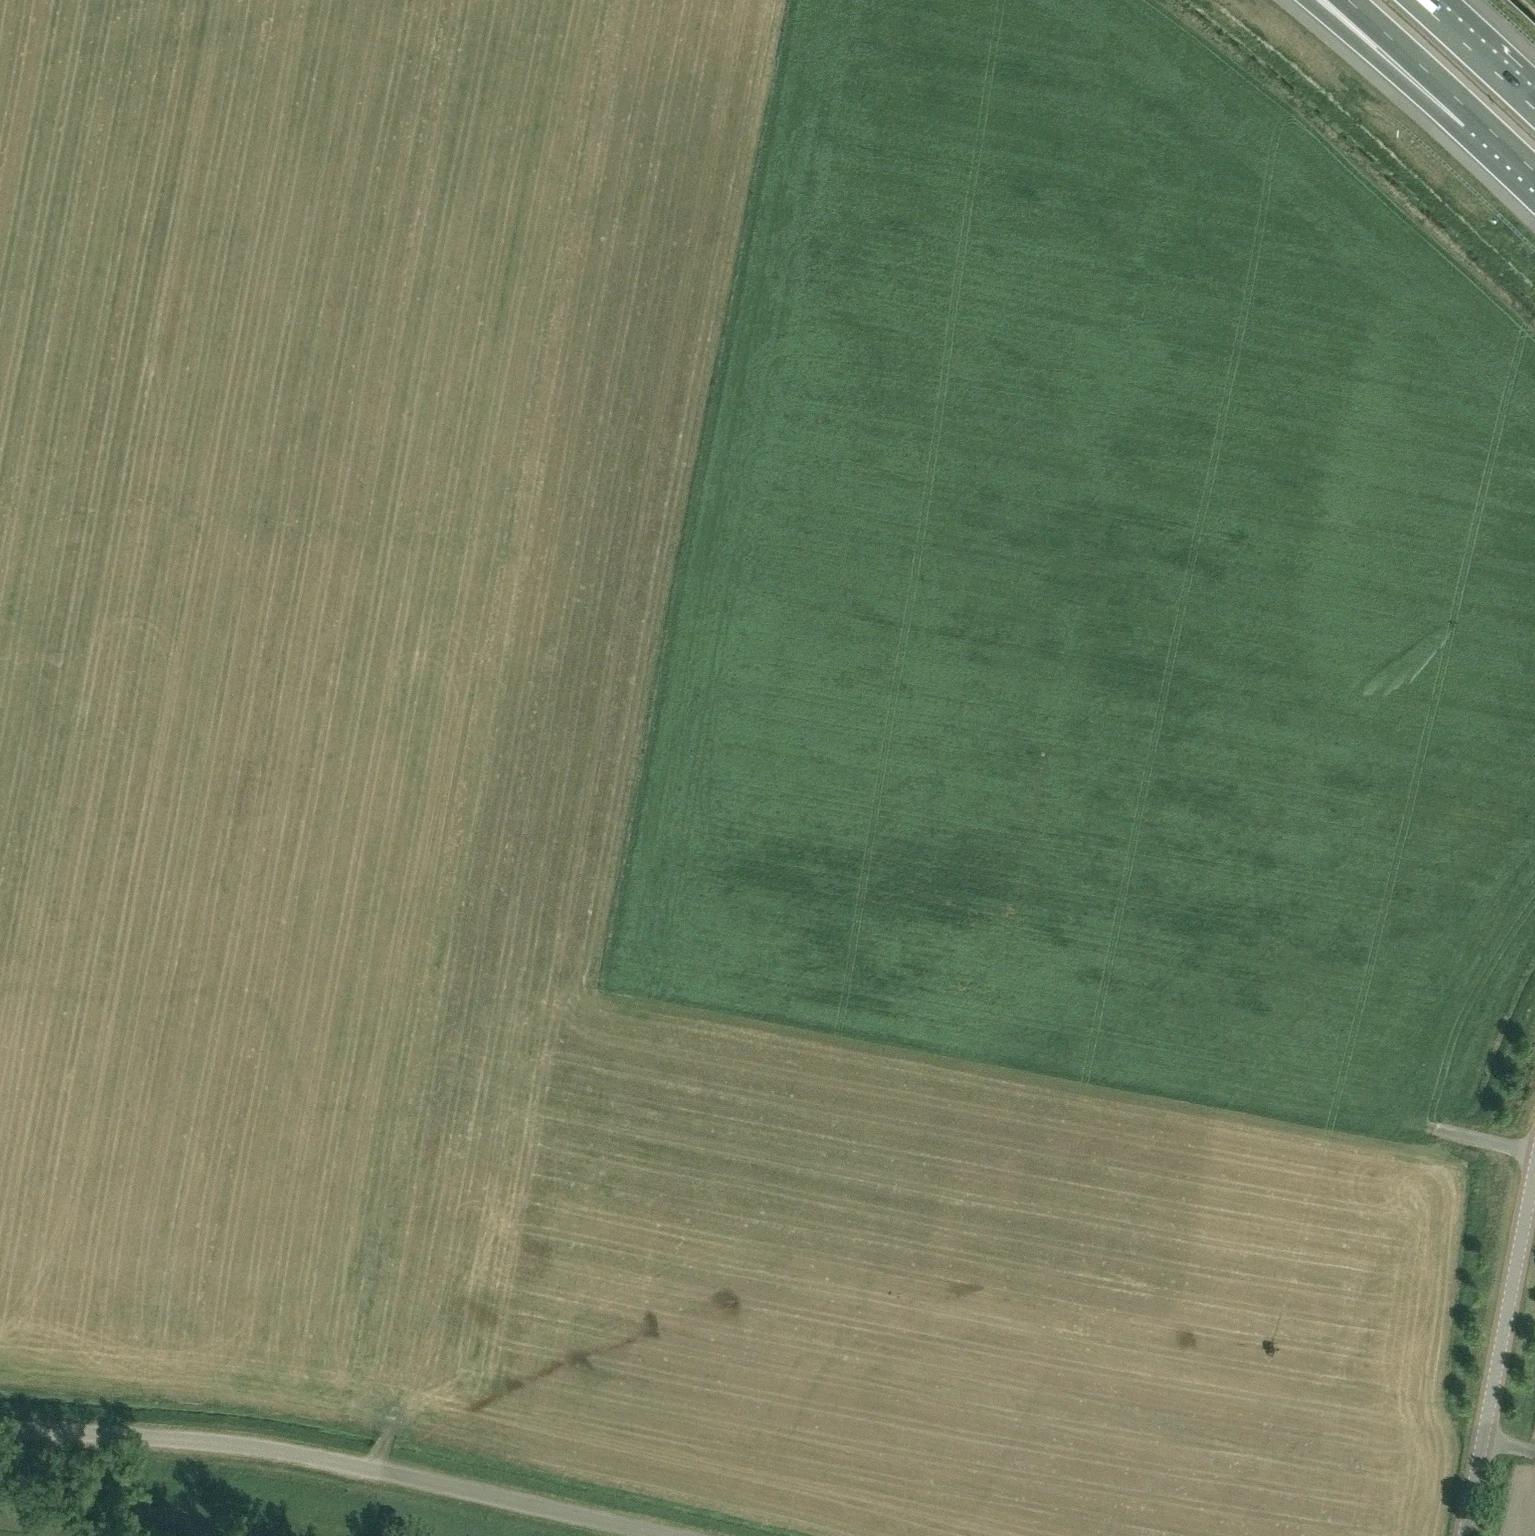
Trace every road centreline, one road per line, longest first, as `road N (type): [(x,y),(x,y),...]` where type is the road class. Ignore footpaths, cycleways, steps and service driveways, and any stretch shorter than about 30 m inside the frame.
road 1 (unclassified): [(665,1535),(300,1454),(0,1427)]
road 2 (unclassified): [(1464,1535),(1534,1175)]
road 3 (motorway): [(1319,0),(1479,117)]
road 4 (motorway): [(1350,0),(1479,117)]
road 5 (motorway): [(1534,110),(1417,0)]

